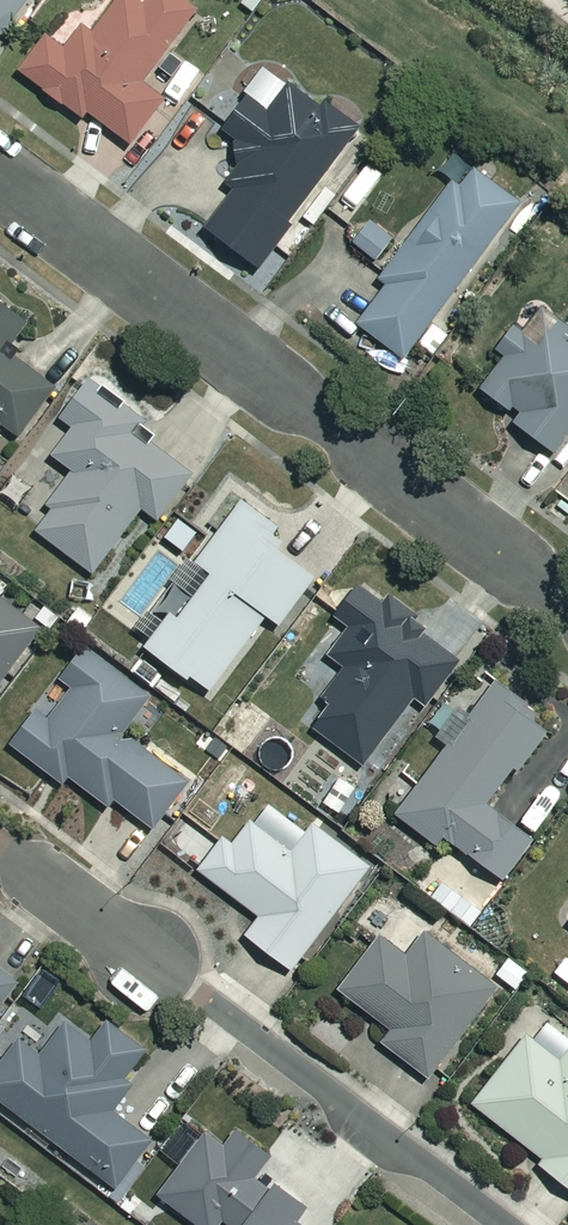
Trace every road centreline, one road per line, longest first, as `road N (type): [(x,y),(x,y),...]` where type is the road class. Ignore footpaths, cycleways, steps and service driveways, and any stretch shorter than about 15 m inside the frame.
road 1 (residential): [(567,605),(0,175)]
road 2 (residential): [(504,1224),(0,849)]

